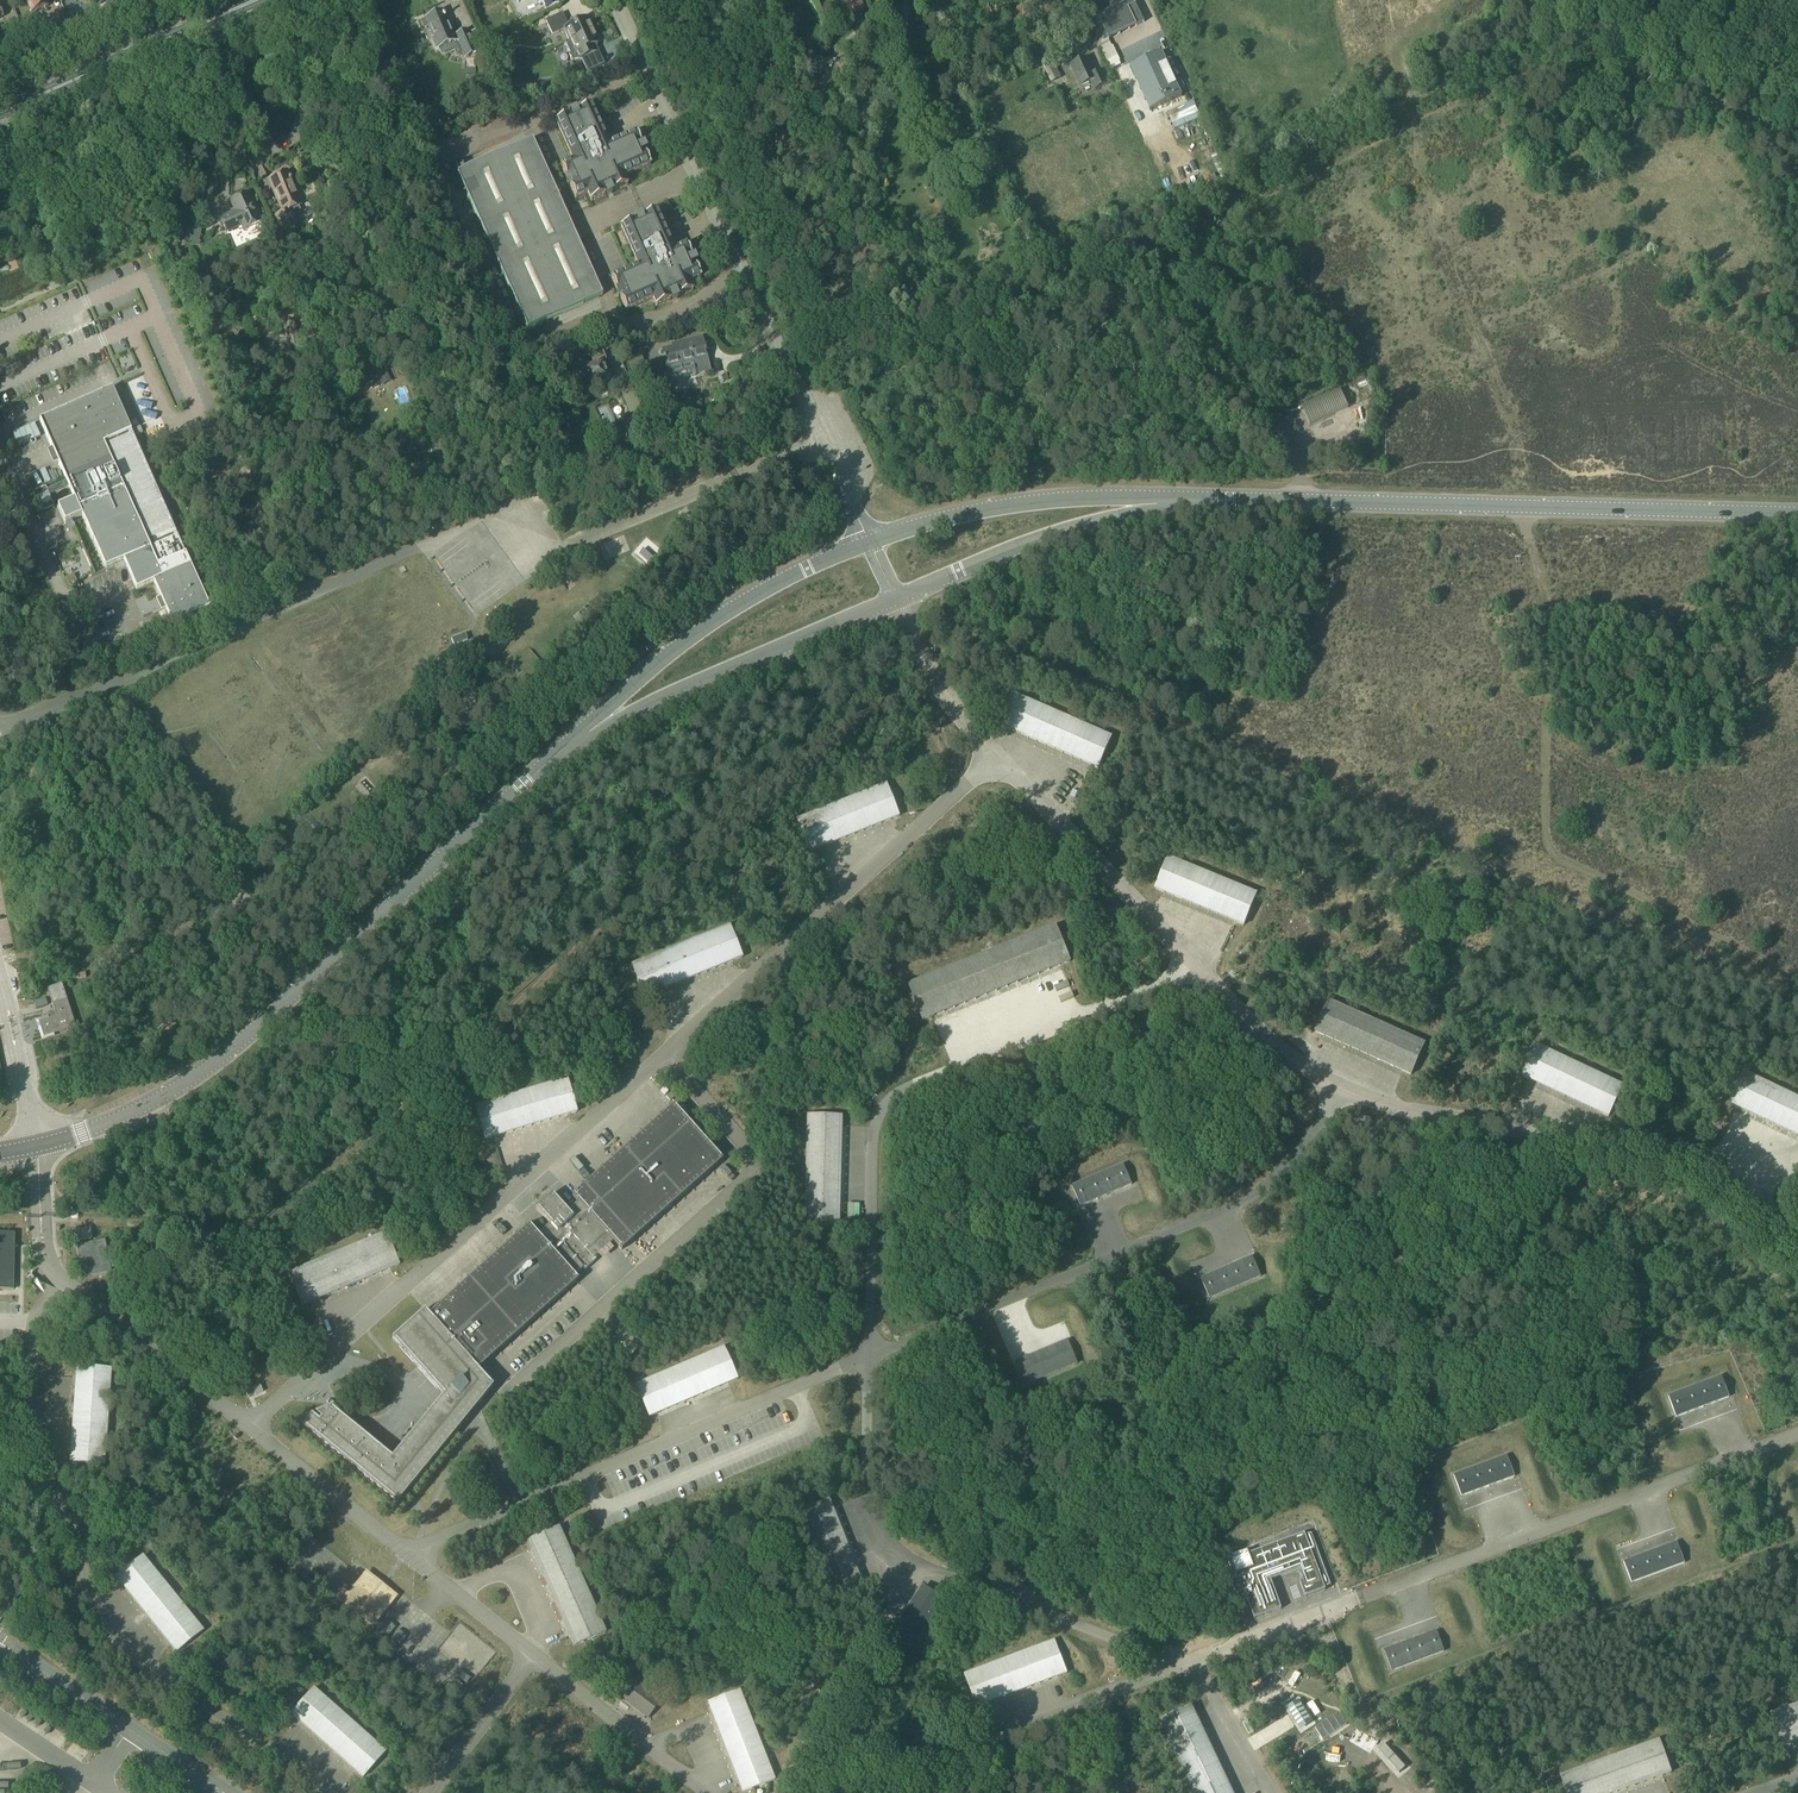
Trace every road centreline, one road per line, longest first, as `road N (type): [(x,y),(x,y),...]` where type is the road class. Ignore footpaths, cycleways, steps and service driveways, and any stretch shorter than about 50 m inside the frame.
road 1 (track): [(1384,41),(1414,118),(1430,219),(1514,438),(1548,666),(1553,848),(1582,872),(1797,971)]
road 2 (tertiary): [(0,1153),(121,1117),(186,1081),(572,746)]
road 3 (unclassified): [(869,543),(617,0)]
road 4 (tertiary): [(1797,514),(1233,500)]
road 5 (tertiary): [(1233,500),(1054,500),(965,513),(869,543)]
road 6 (tertiary): [(869,543),(704,627),(572,746)]
road 7 (tertiary): [(572,746),(896,599)]
road 8 (tertiary): [(896,599),(1087,526),(1233,500)]
road 9 (primary): [(0,113),(260,0)]

